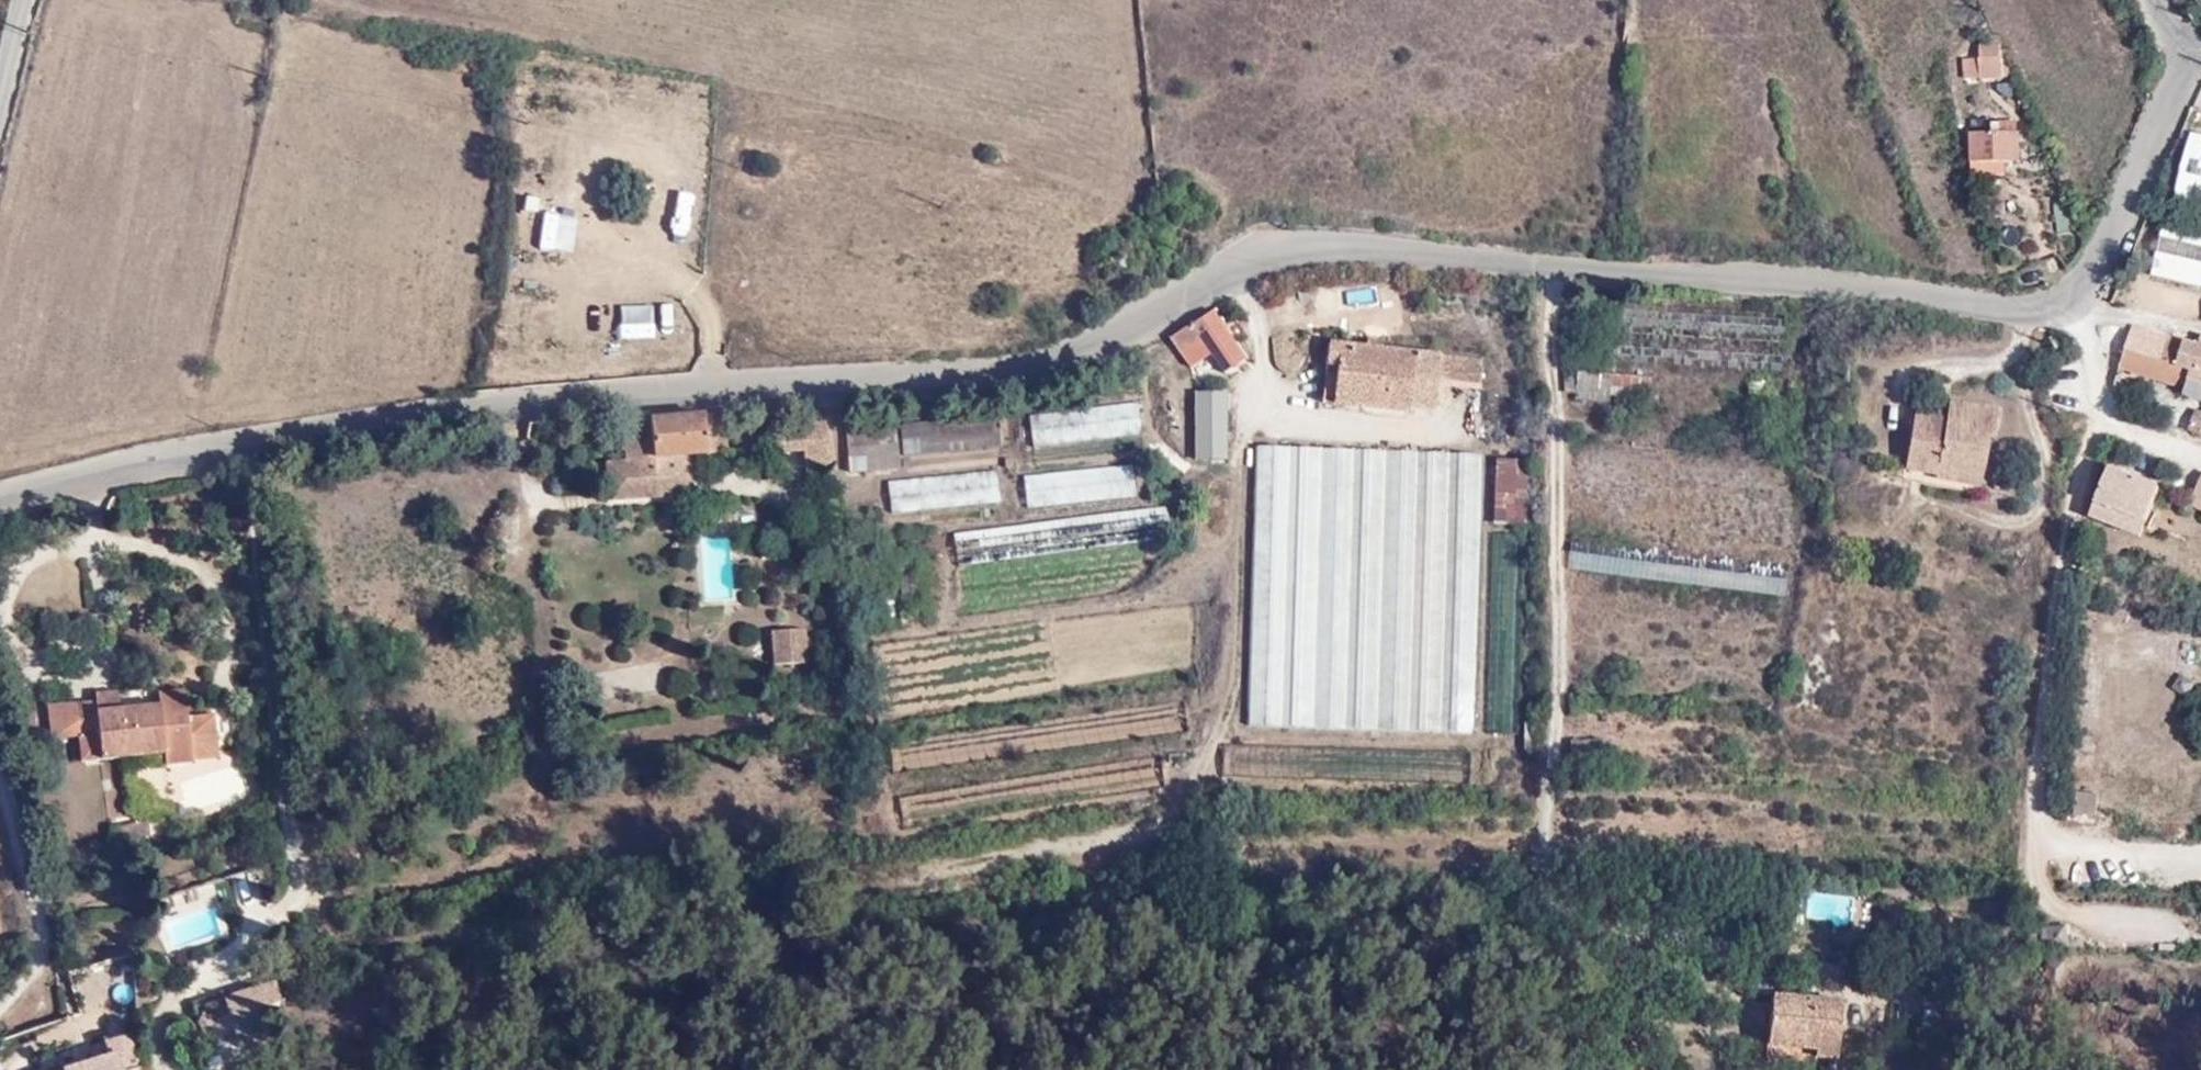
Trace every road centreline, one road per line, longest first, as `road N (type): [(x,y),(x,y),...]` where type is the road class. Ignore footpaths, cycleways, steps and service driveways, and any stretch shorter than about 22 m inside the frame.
road 1 (unclassified): [(0,506),(236,454),(524,415),(876,390),(1059,367),(1262,238),(1568,270),(1809,270),(2004,306),(2054,303),(2088,287),(2112,255),(2200,38)]

